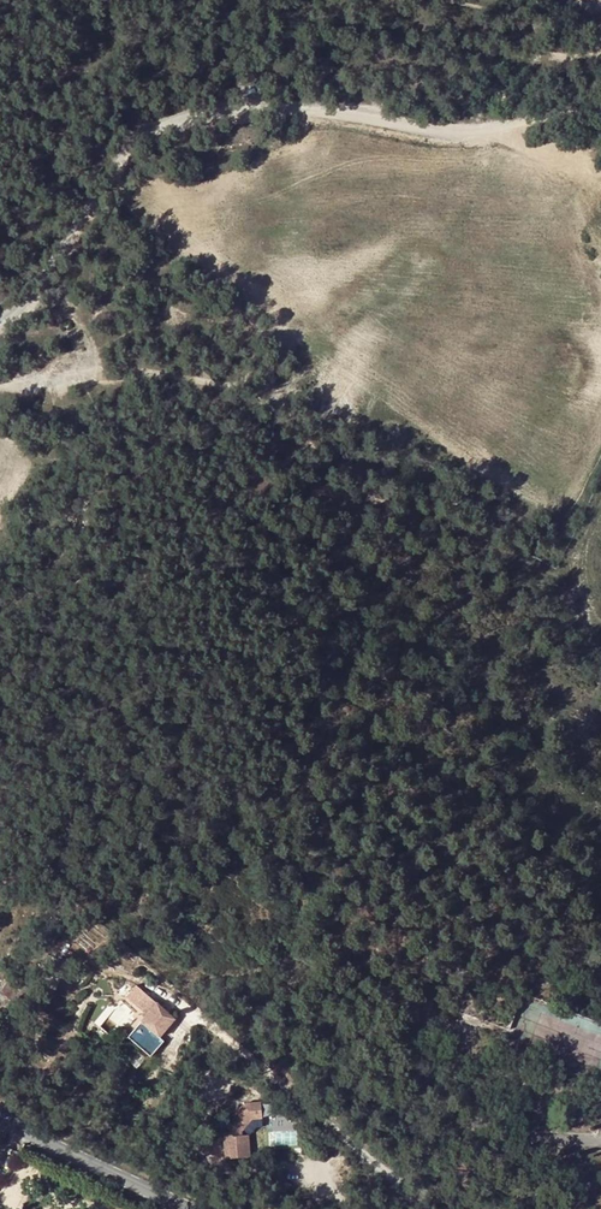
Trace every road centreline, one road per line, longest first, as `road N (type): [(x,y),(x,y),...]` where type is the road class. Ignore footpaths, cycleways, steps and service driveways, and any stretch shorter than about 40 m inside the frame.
road 1 (unclassified): [(0,323),(53,266),(139,145),(177,123),(234,111),(298,112),(447,136),(600,111)]
road 2 (tertiary): [(0,1115),(110,1176),(191,1208)]

